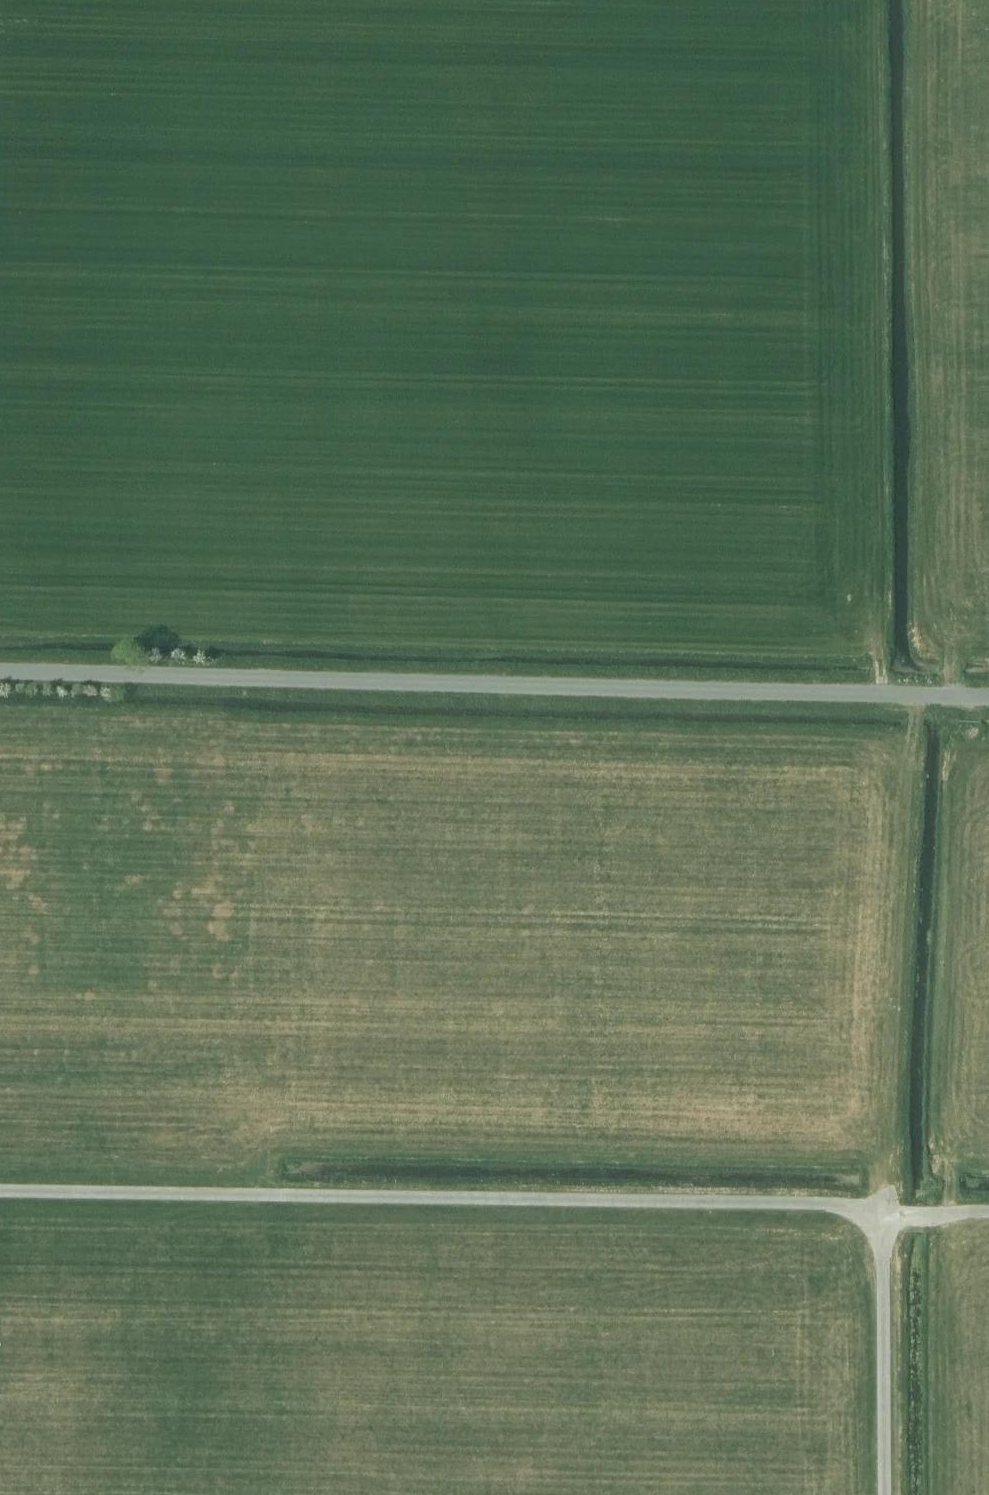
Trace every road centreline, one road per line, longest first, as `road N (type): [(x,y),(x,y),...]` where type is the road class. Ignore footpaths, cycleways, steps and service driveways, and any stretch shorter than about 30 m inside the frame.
road 1 (track): [(988,1211),(884,1217),(832,1204),(0,1191)]
road 2 (unclassified): [(988,696),(0,672)]
road 3 (track): [(884,1217),(885,1494)]

